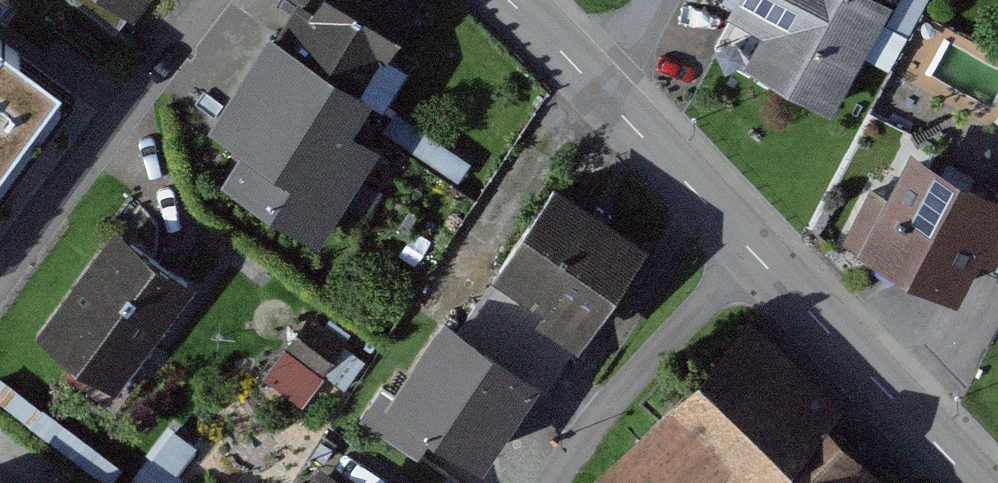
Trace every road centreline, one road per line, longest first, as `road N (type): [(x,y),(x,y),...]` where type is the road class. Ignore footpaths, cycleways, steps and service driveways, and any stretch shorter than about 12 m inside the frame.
road 1 (residential): [(230,0),(0,311)]
road 2 (residential): [(758,253),(977,482)]
road 3 (residential): [(758,253),(637,382),(561,482)]
road 4 (residential): [(599,89),(758,253)]
road 5 (residential): [(516,0),(599,89)]

